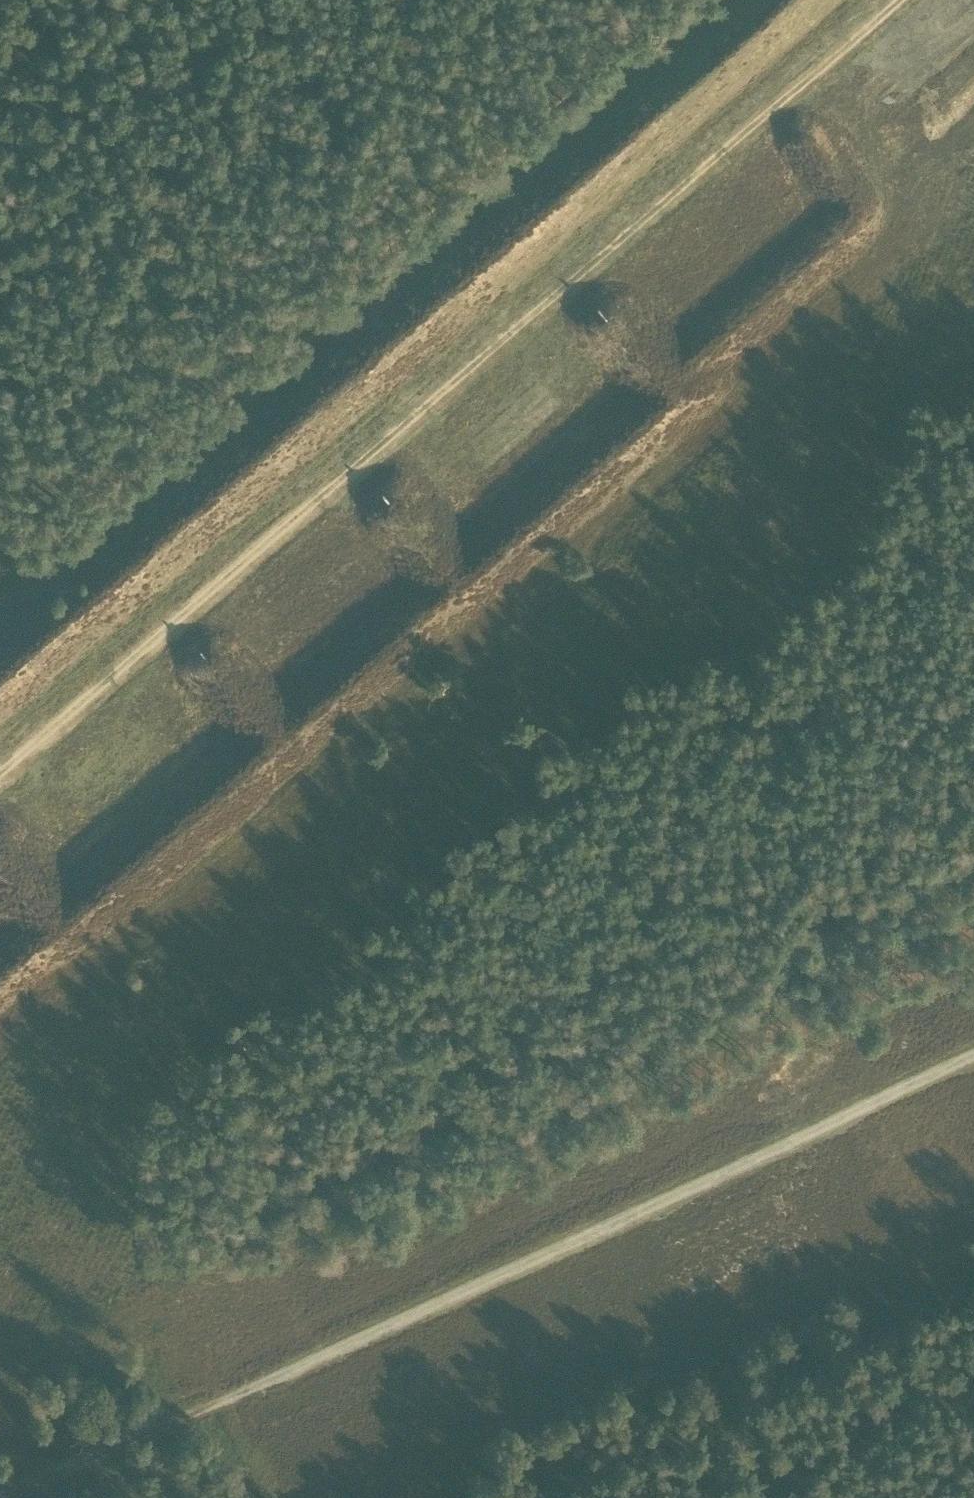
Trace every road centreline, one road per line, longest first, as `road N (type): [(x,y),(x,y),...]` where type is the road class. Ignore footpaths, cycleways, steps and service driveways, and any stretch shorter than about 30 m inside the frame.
road 1 (track): [(0,775),(901,0)]
road 2 (track): [(973,1061),(248,1400),(12,1497)]

